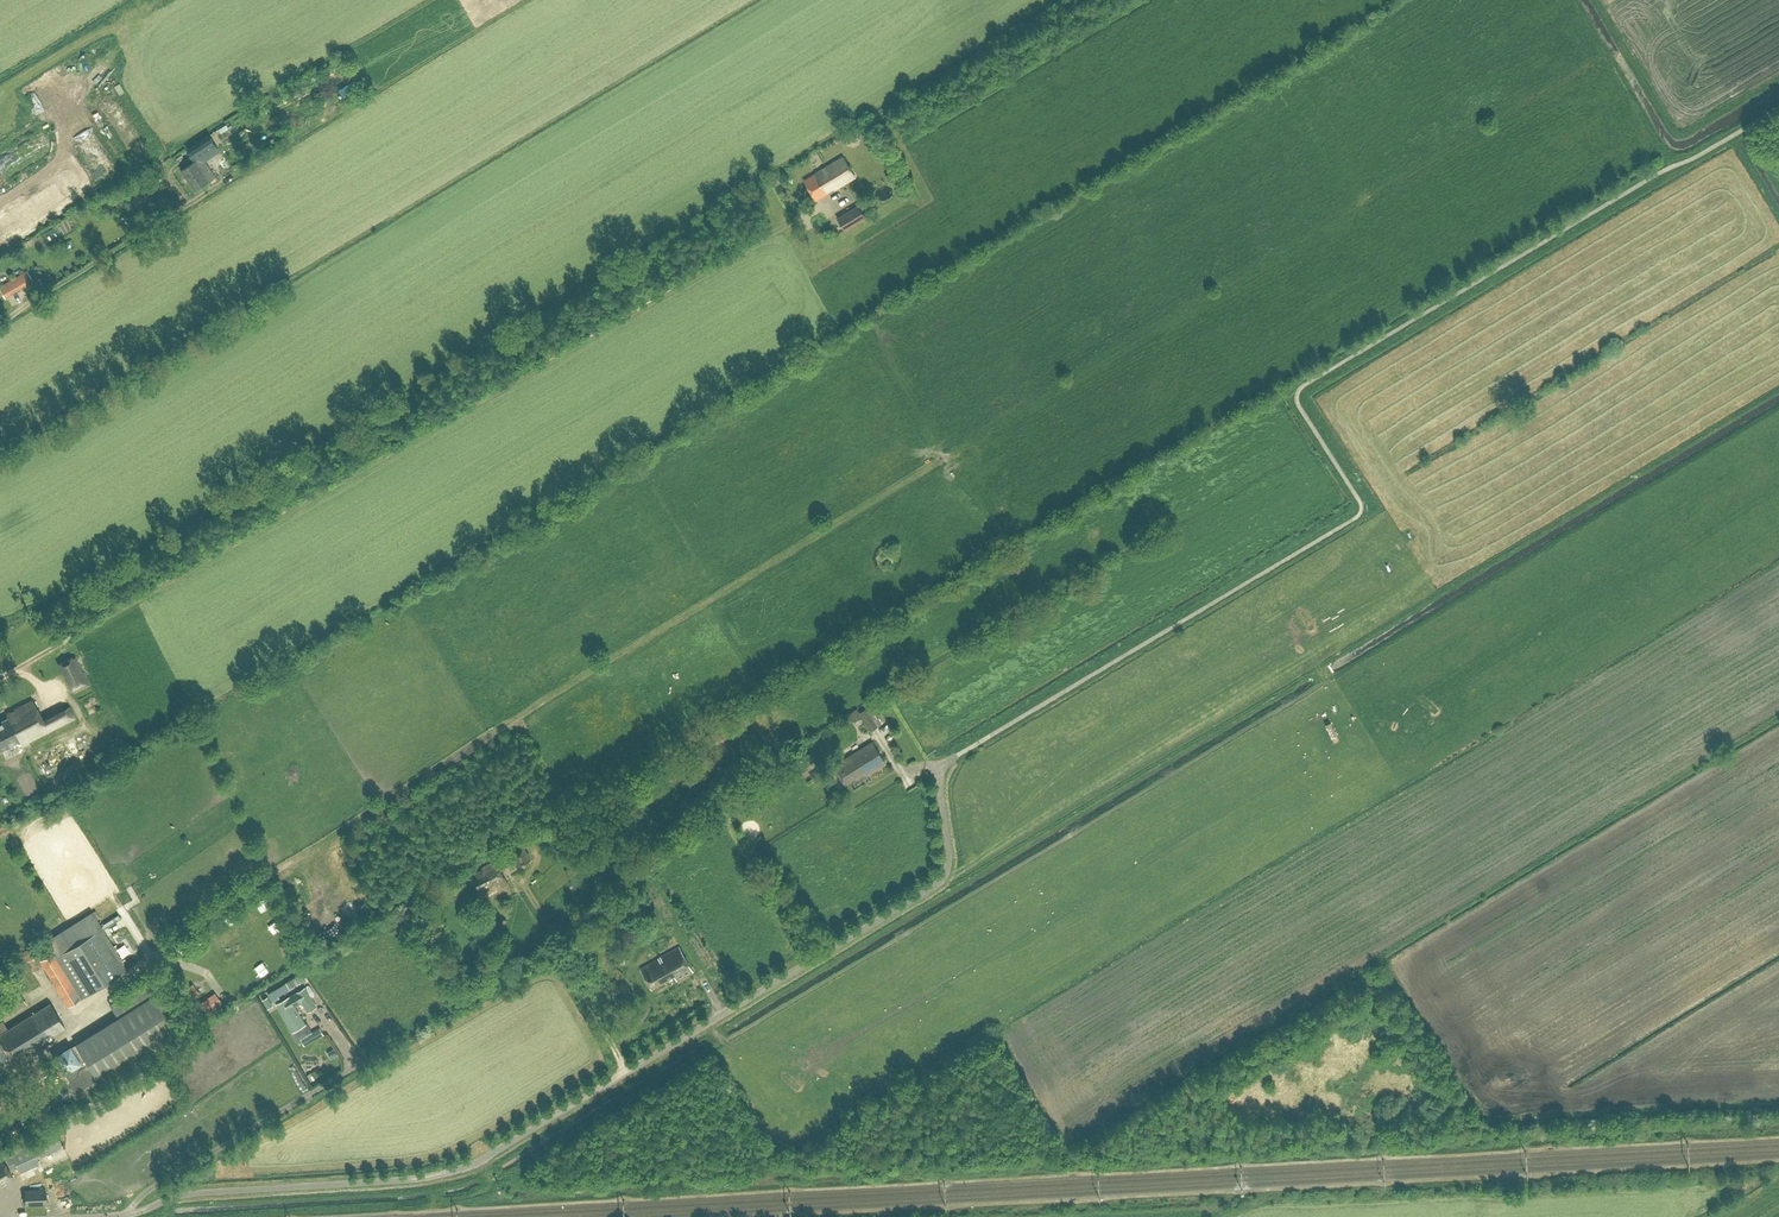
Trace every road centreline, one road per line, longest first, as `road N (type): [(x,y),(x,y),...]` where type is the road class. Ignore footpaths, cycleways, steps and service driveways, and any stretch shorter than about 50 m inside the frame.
road 1 (unclassified): [(92,1216),(188,1194),(413,1181),(473,1166),(937,887),(949,863),(940,777),(956,755)]
road 2 (track): [(161,942),(932,462)]
road 3 (track): [(354,1066),(545,953),(552,934),(524,882)]

